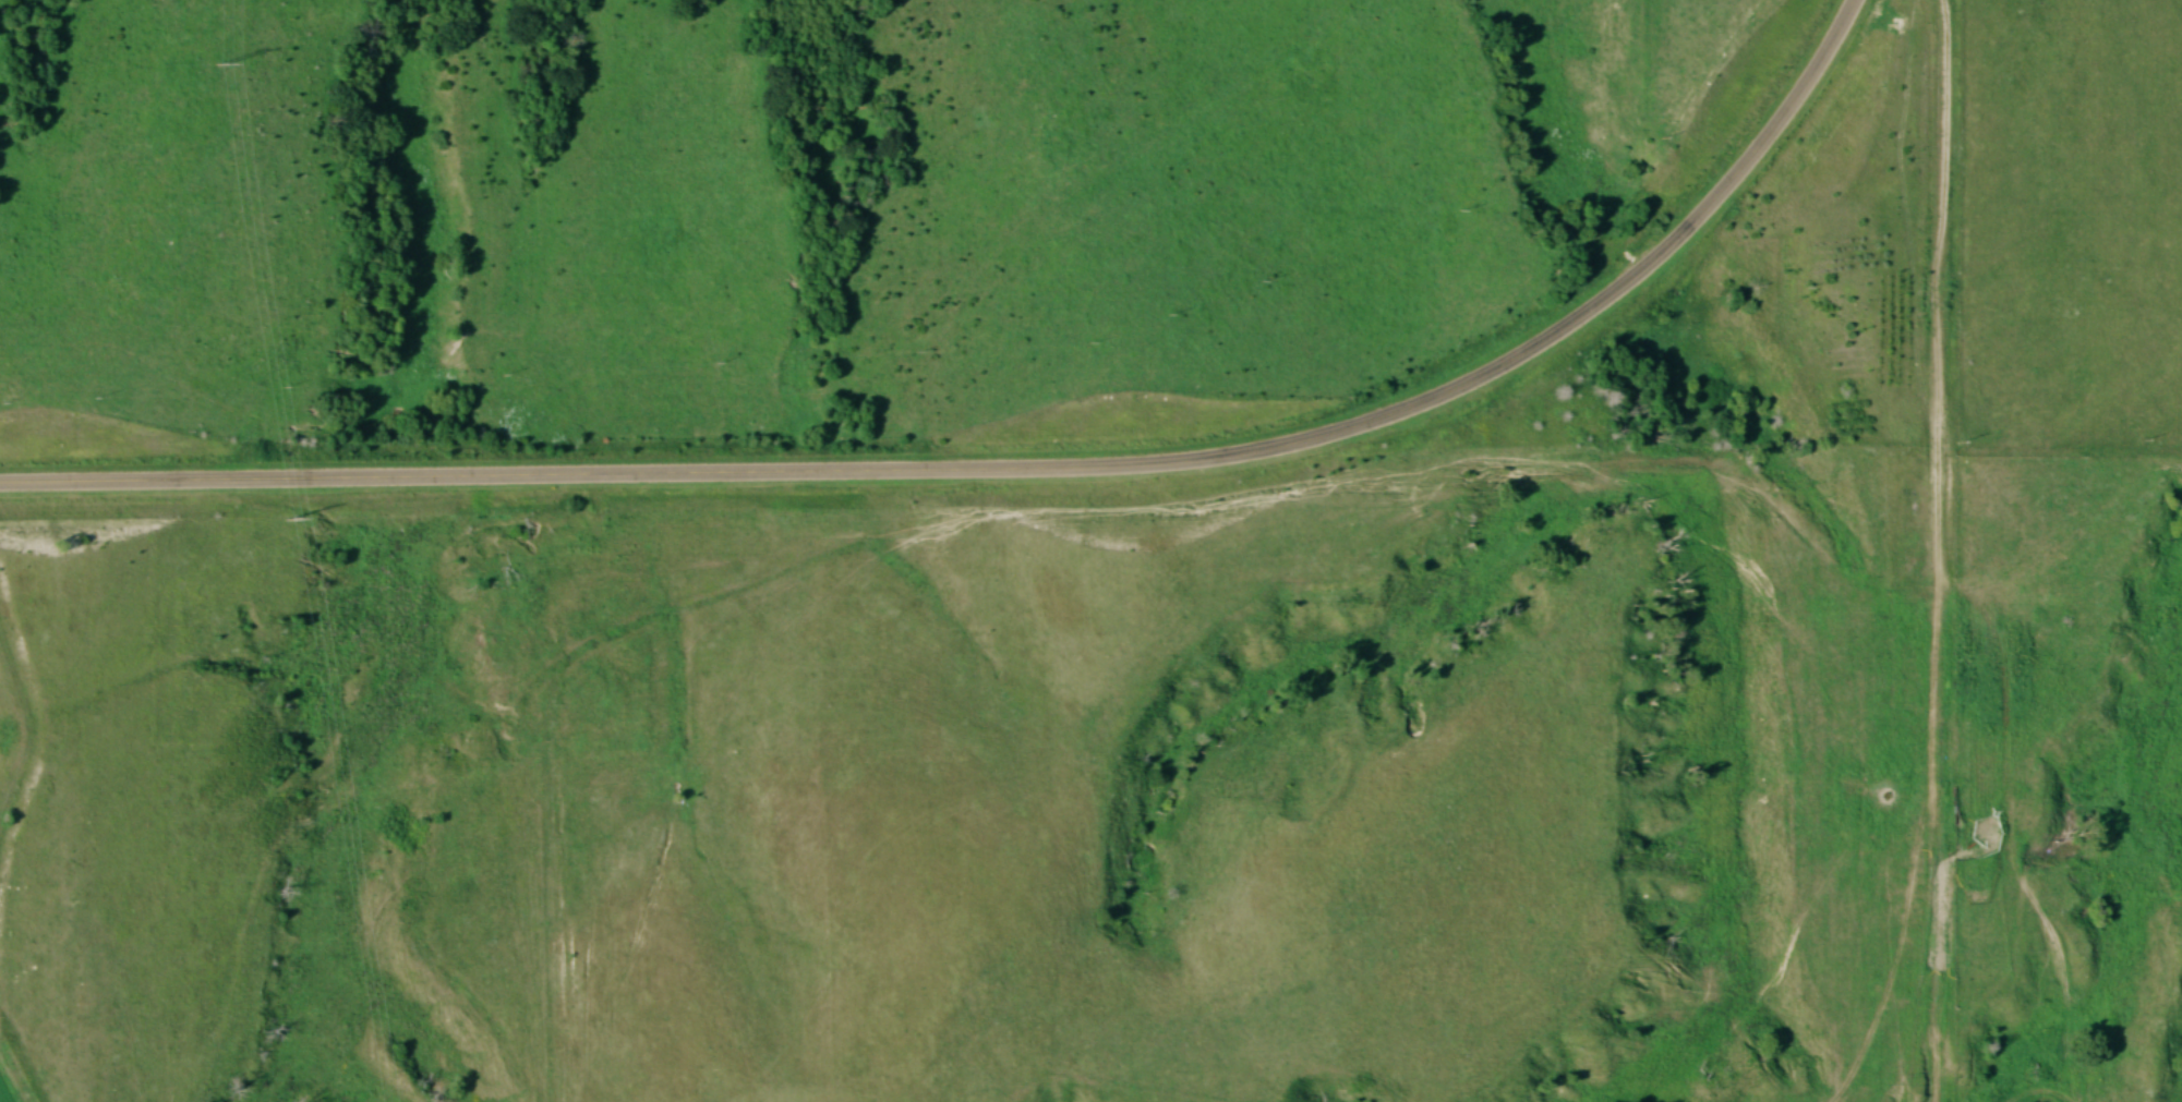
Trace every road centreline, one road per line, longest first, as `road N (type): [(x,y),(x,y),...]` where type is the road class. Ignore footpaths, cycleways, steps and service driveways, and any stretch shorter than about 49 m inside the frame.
road 1 (tertiary): [(1858,0),(1747,166),(1620,292),(1476,385),(1324,443),(1137,467),(248,465),(0,476)]

